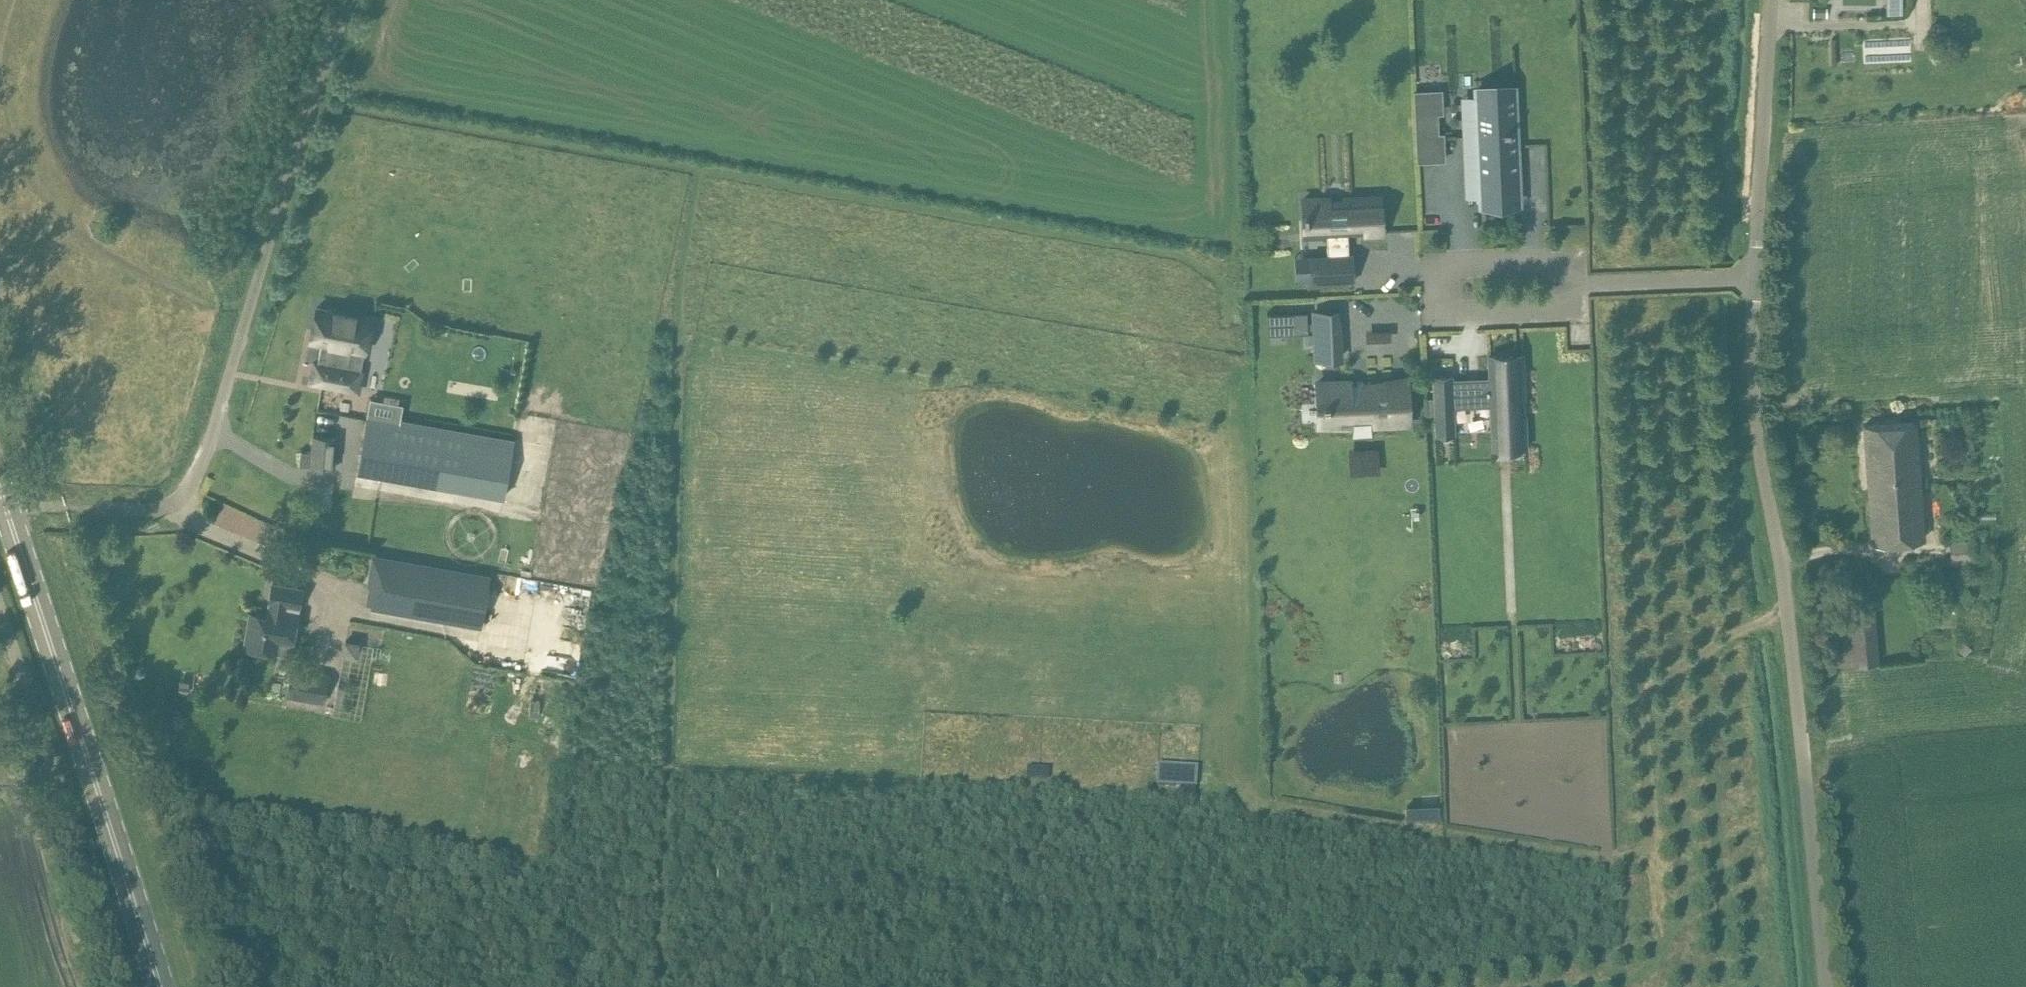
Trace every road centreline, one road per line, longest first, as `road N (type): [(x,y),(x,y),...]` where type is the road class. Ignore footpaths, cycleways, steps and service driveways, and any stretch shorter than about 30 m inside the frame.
road 1 (track): [(315,101),(1180,250)]
road 2 (unclassified): [(1826,986),(1784,582),(1755,415),(1756,278)]
road 3 (unclassified): [(70,507),(145,510),(190,488),(350,0)]
road 4 (primary): [(160,986),(0,488)]
road 5 (unclassified): [(120,986),(0,606)]
road 6 (track): [(1786,604),(1647,687),(1648,847),(1625,865)]
road 7 (unclassified): [(1756,278),(1770,0)]
road 8 (residential): [(1439,264),(1441,314),(1571,310),(1570,285)]
road 9 (residential): [(1570,285),(1756,278)]
road 10 (residential): [(1570,285),(1569,260),(1439,264)]

